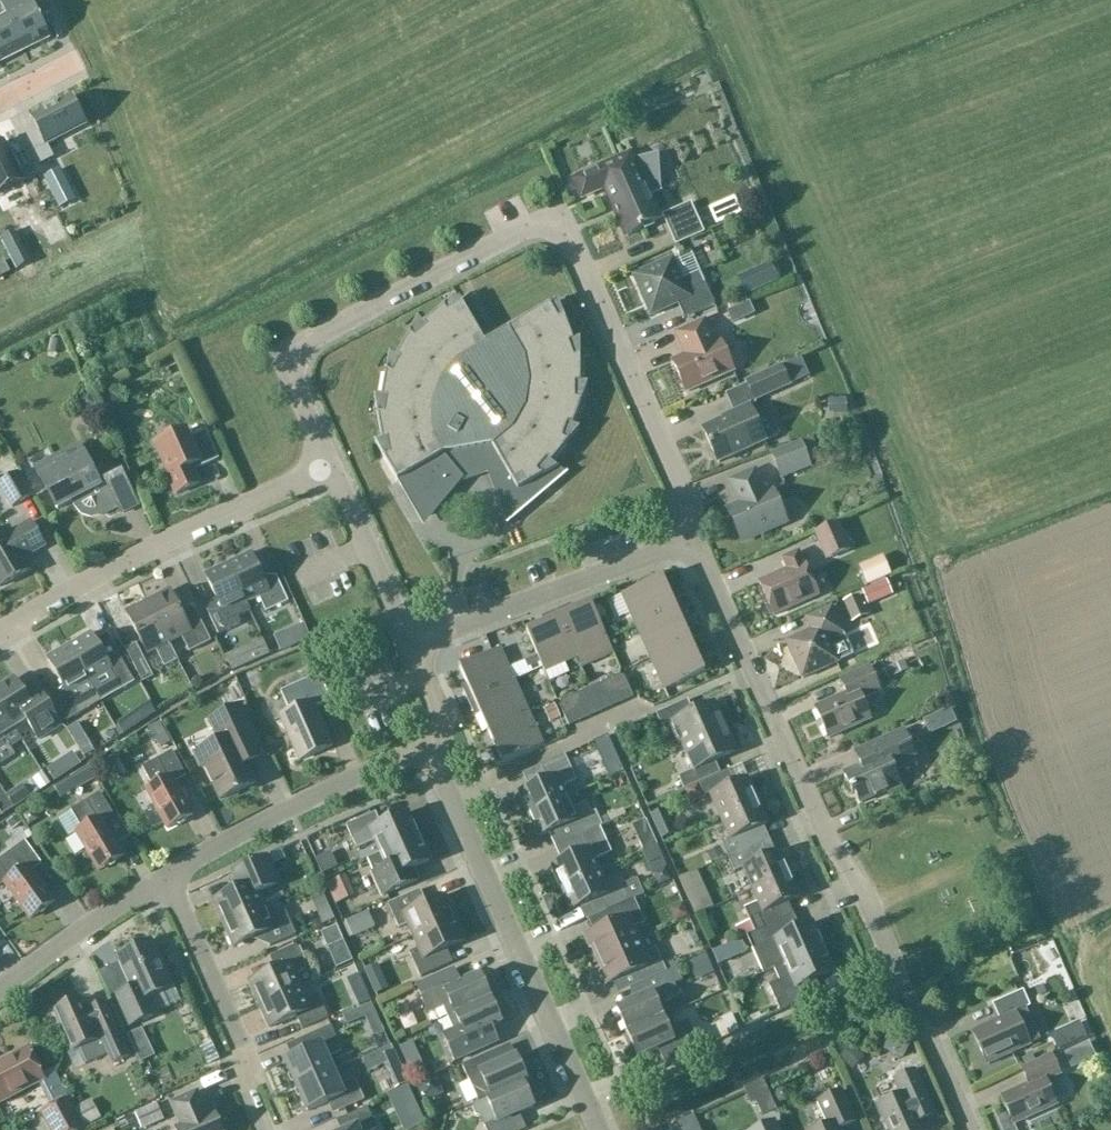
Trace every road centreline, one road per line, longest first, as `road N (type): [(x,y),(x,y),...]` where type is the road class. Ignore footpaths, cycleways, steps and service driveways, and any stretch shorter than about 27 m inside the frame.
road 1 (residential): [(970,1129),(854,875),(826,837),(705,567),(687,545)]
road 2 (residential): [(331,467),(280,356),(559,212)]
road 3 (residential): [(600,1129),(433,749)]
road 4 (residential): [(0,632),(125,562),(331,467)]
road 5 (residential): [(687,545),(686,495),(559,212)]
road 6 (residential): [(165,877),(298,805),(433,749)]
road 7 (residential): [(410,644),(687,545)]
road 8 (residential): [(264,1129),(244,1084),(244,1052),(165,877)]
road 9 (residential): [(0,990),(165,877)]
road 10 (residential): [(410,644),(331,467)]

